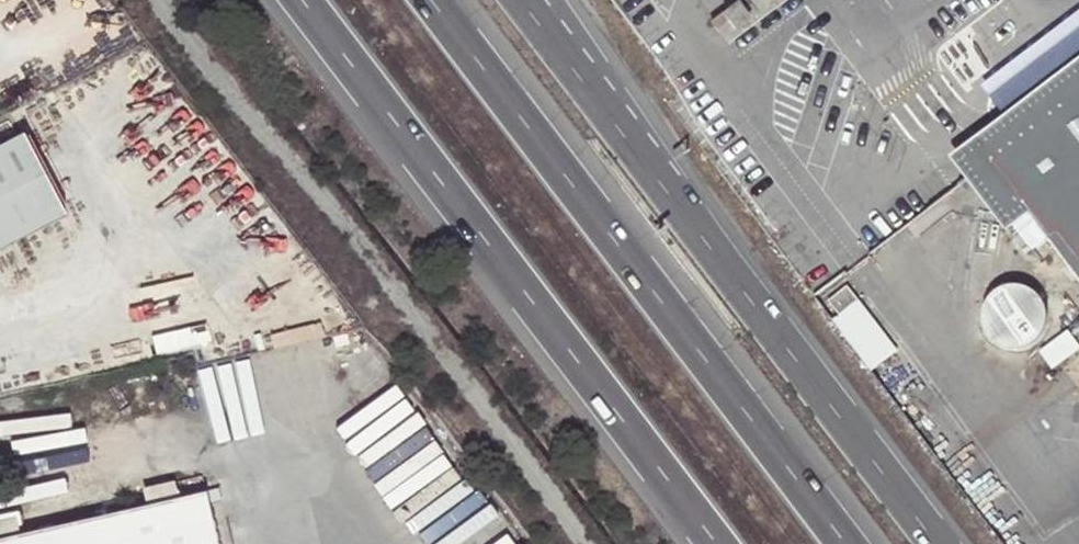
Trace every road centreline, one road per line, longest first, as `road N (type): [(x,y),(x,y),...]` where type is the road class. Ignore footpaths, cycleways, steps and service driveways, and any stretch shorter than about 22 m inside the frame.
road 1 (motorway): [(857,543),(439,0)]
road 2 (motorway): [(297,0),(711,543)]
road 3 (primary): [(741,280),(525,0)]
road 4 (unclassified): [(741,280),(551,0)]
road 5 (primary): [(946,543),(741,280)]

